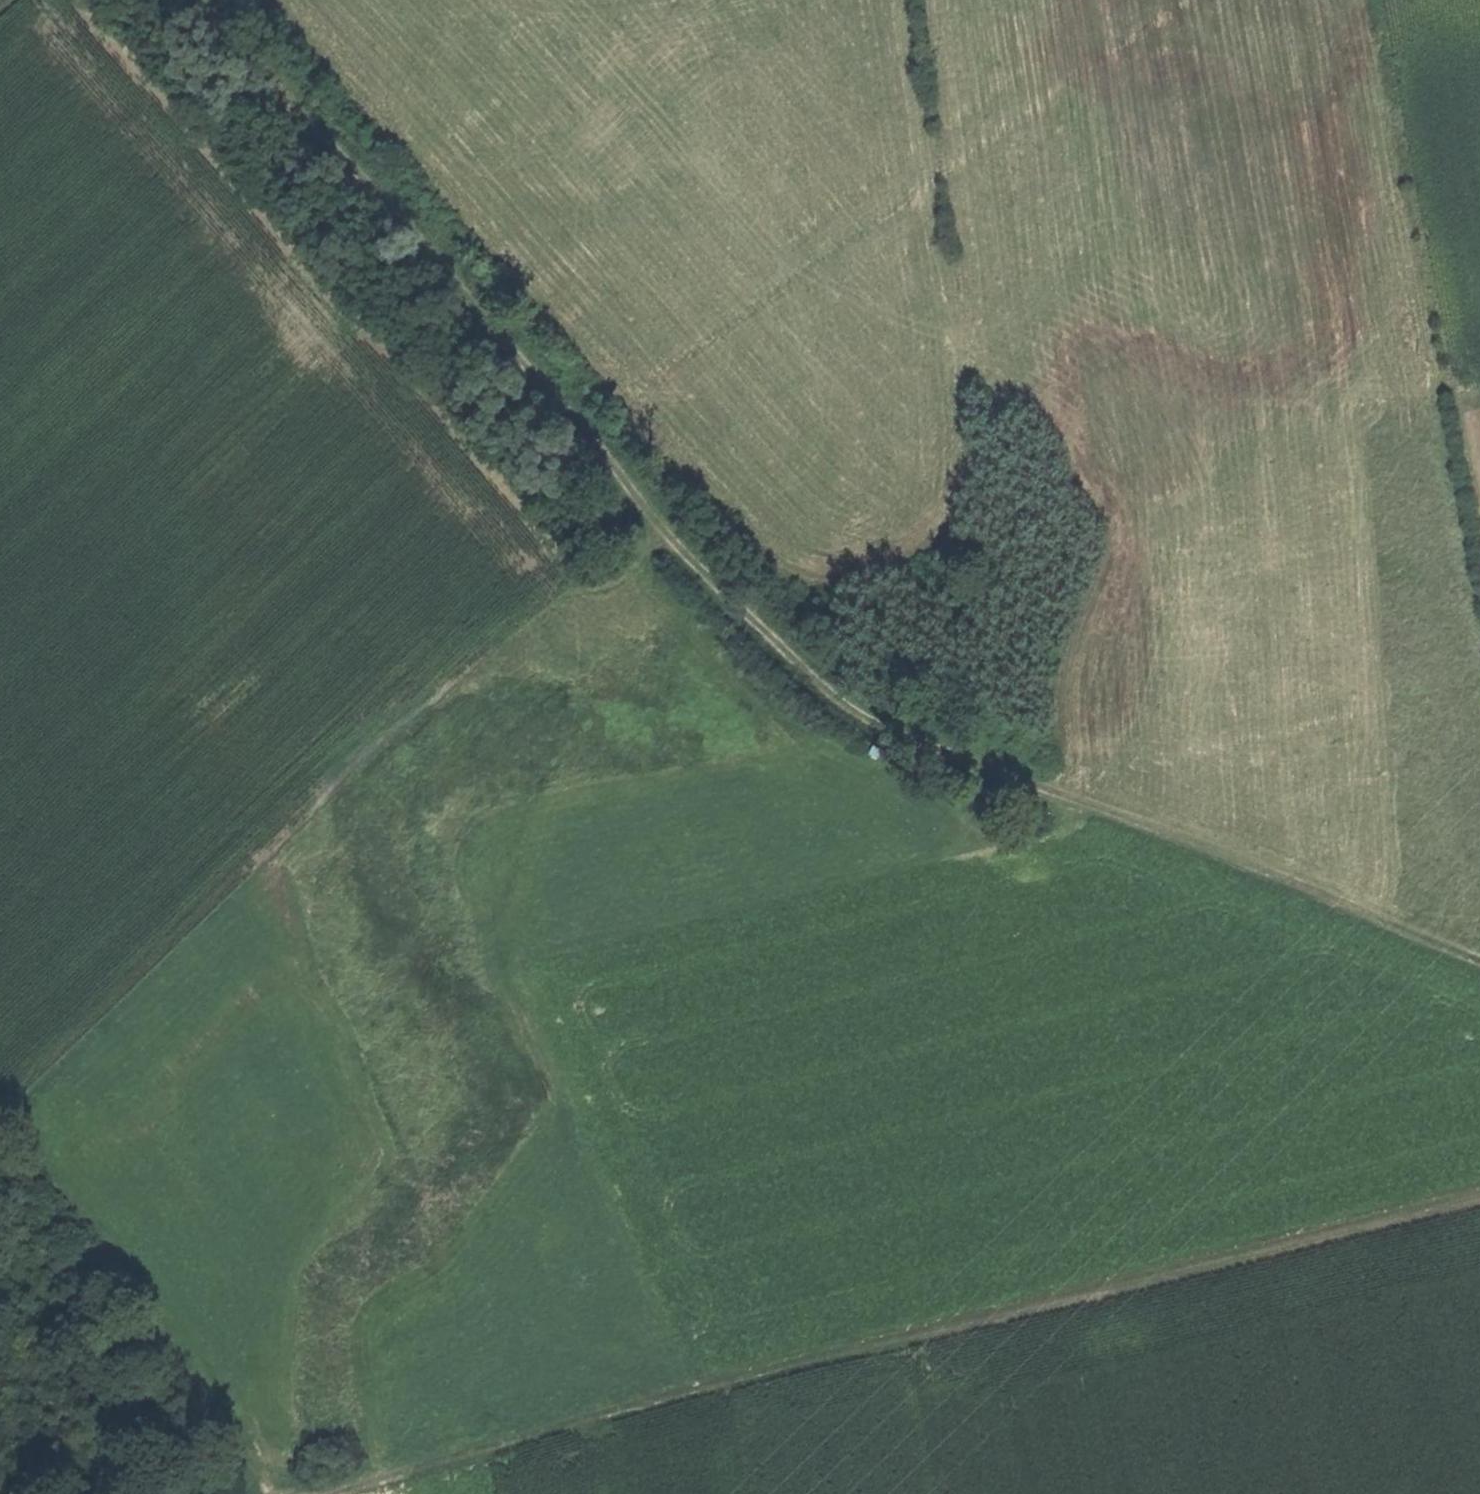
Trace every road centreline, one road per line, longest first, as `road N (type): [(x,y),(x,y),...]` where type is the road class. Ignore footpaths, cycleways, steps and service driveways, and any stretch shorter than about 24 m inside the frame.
road 1 (track): [(1479,956),(887,729),(771,649),(185,0)]

